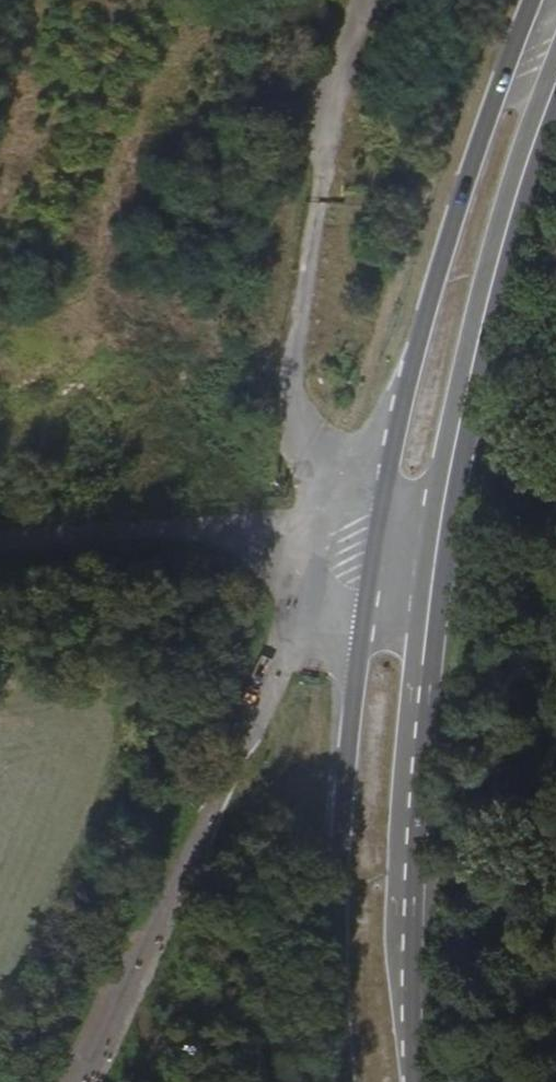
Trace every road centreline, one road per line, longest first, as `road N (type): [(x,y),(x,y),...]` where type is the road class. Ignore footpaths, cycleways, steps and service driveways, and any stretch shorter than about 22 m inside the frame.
road 1 (unclassified): [(305,594),(83,1081)]
road 2 (primary): [(533,0),(424,325),(386,495)]
road 3 (primary): [(366,617),(343,827),(346,1081)]
road 4 (primary): [(414,1081),(407,922),(427,623)]
road 5 (primary): [(445,504),(489,297),(555,90)]
road 6 (unclassified): [(300,536),(221,528),(0,551)]
road 7 (primary): [(386,495),(366,617)]
road 8 (primary): [(427,623),(445,504)]

